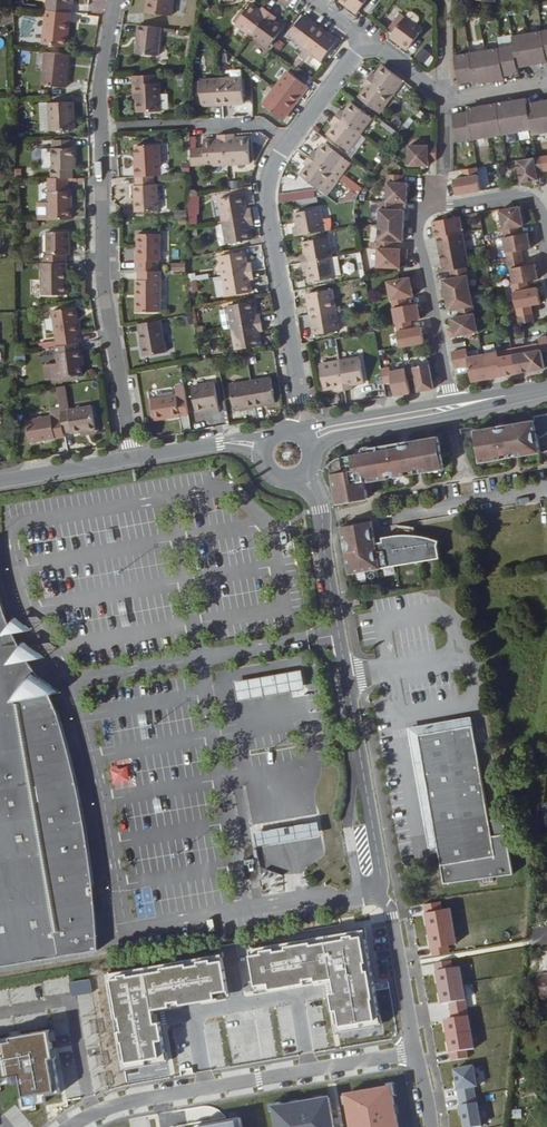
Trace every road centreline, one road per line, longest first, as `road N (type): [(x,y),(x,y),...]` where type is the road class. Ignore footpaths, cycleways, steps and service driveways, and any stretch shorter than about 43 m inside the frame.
road 1 (residential): [(134,457),(104,287),(101,73),(114,0)]
road 2 (unclassified): [(389,880),(320,510),(303,476)]
road 3 (residential): [(40,1078),(131,1031),(409,1012)]
road 4 (residential): [(546,266),(543,210),(531,198),(450,205),(420,217),(415,229),(451,402)]
road 5 (residential): [(294,429),(302,400),(267,205),(271,173),(288,141)]
road 6 (residential): [(314,454),(330,438),(438,417),(482,400)]
road 7 (residential): [(451,402),(302,433)]
road 8 (residential): [(134,457),(0,481)]
road 9 (residential): [(389,880),(409,1012)]
road 10 (residential): [(288,141),(362,37)]

